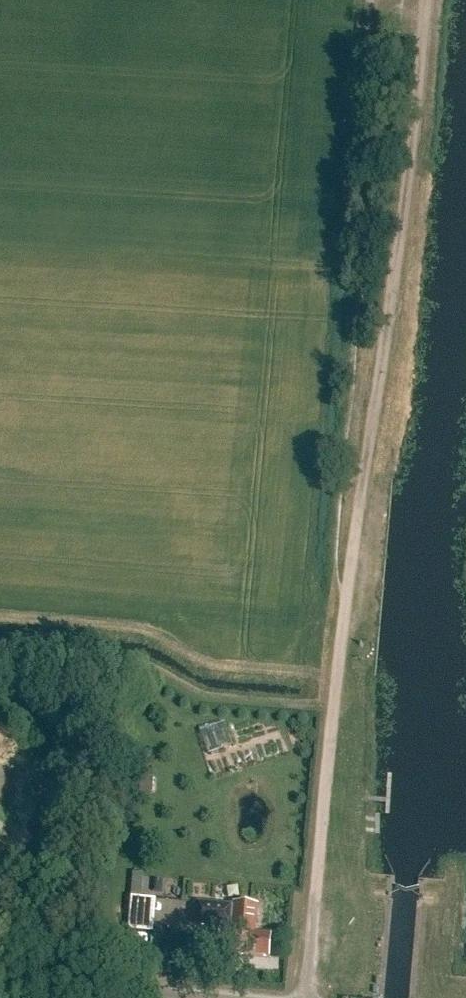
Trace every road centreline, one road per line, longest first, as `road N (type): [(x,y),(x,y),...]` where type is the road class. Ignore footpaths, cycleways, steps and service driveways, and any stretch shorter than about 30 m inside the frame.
road 1 (track): [(430,0),(334,702),(310,997)]
road 2 (unclassified): [(206,997),(0,977)]

